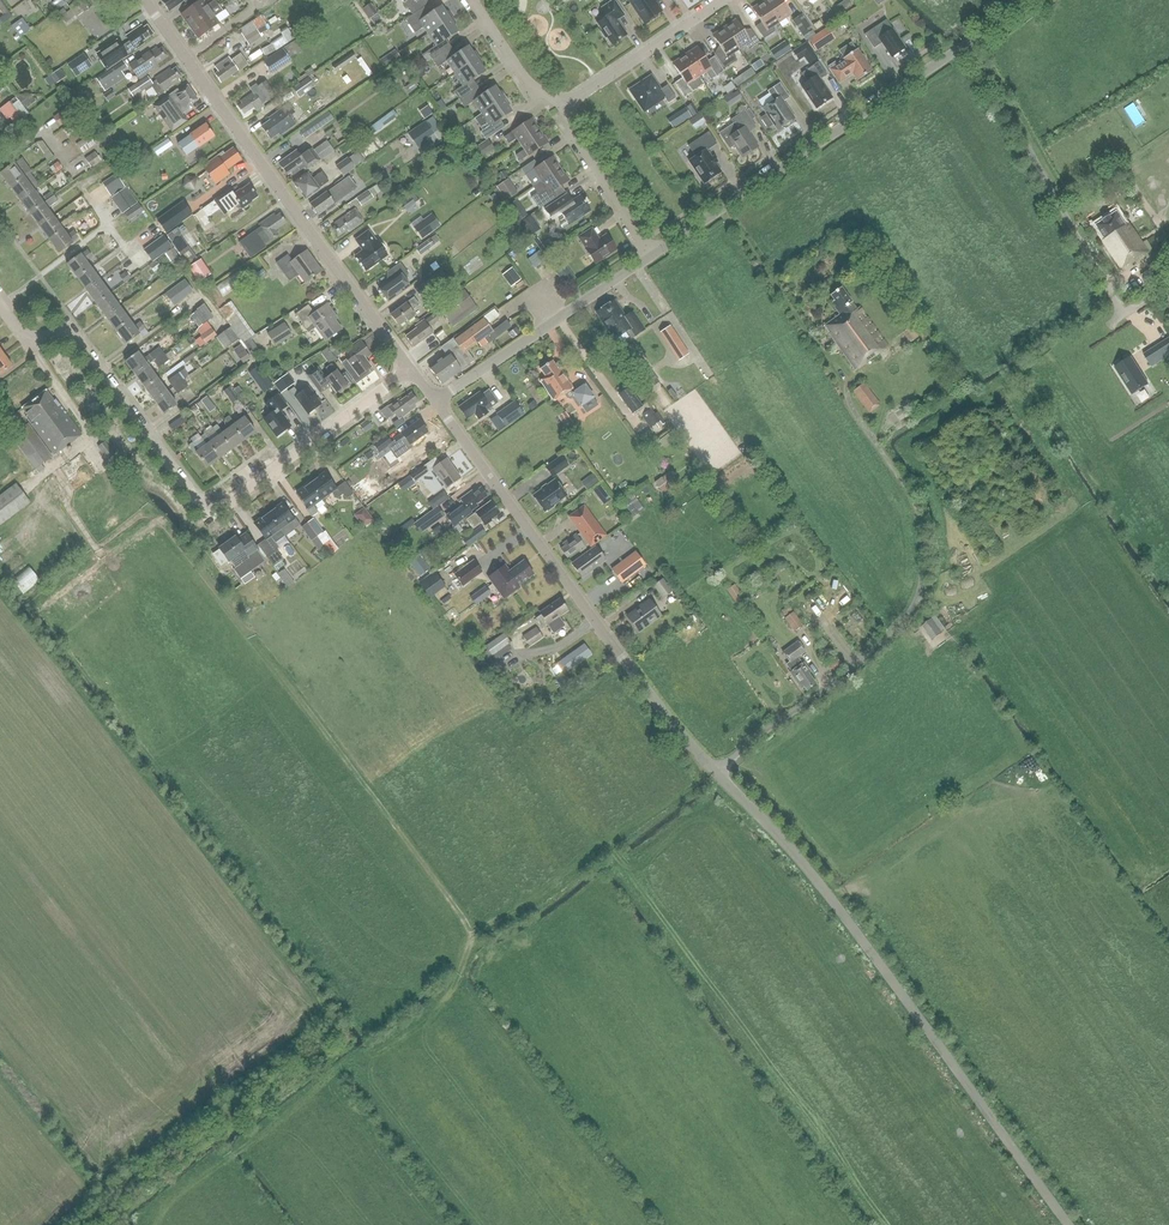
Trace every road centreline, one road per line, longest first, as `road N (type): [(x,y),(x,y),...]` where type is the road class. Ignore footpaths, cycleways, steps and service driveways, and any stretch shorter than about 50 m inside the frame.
road 1 (tertiary): [(1066,1224),(825,890),(682,734),(436,402)]
road 2 (track): [(78,510),(110,494),(133,498),(182,546),(467,926),(468,958),(450,996)]
road 3 (residential): [(410,371),(235,501),(209,508),(195,500),(79,340),(33,339),(0,305)]
road 4 (tertiary): [(410,371),(143,0)]
road 5 (tertiary): [(650,257),(966,45)]
road 6 (unclassified): [(1168,290),(1136,311),(1119,306),(966,45)]
road 7 (tertiary): [(436,402),(650,257)]
road 8 (residential): [(568,103),(722,0)]
road 9 (residential): [(650,257),(565,131),(568,103)]
road 10 (residential): [(568,103),(530,92),(470,0)]

